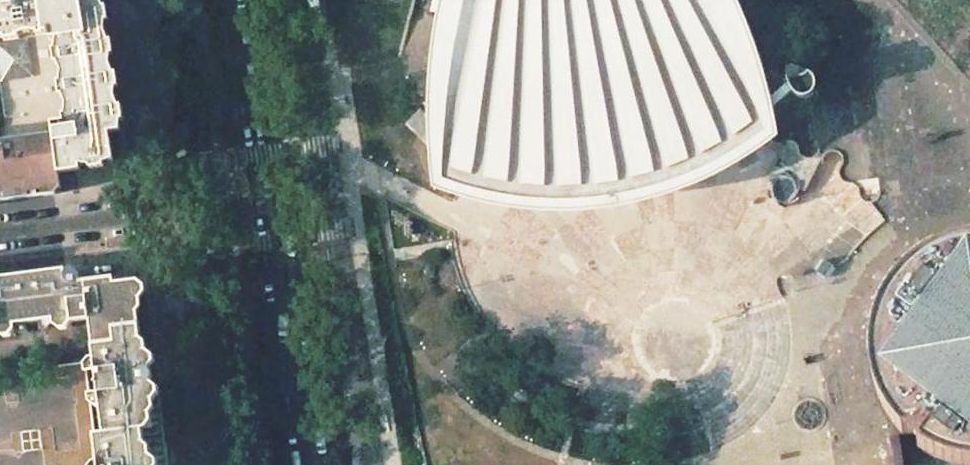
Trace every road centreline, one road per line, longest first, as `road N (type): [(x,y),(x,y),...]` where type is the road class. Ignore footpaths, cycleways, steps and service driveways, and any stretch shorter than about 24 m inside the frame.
road 1 (residential): [(0,233),(274,199)]
road 2 (primary): [(274,199),(314,464)]
road 3 (primary): [(244,0),(274,199)]

